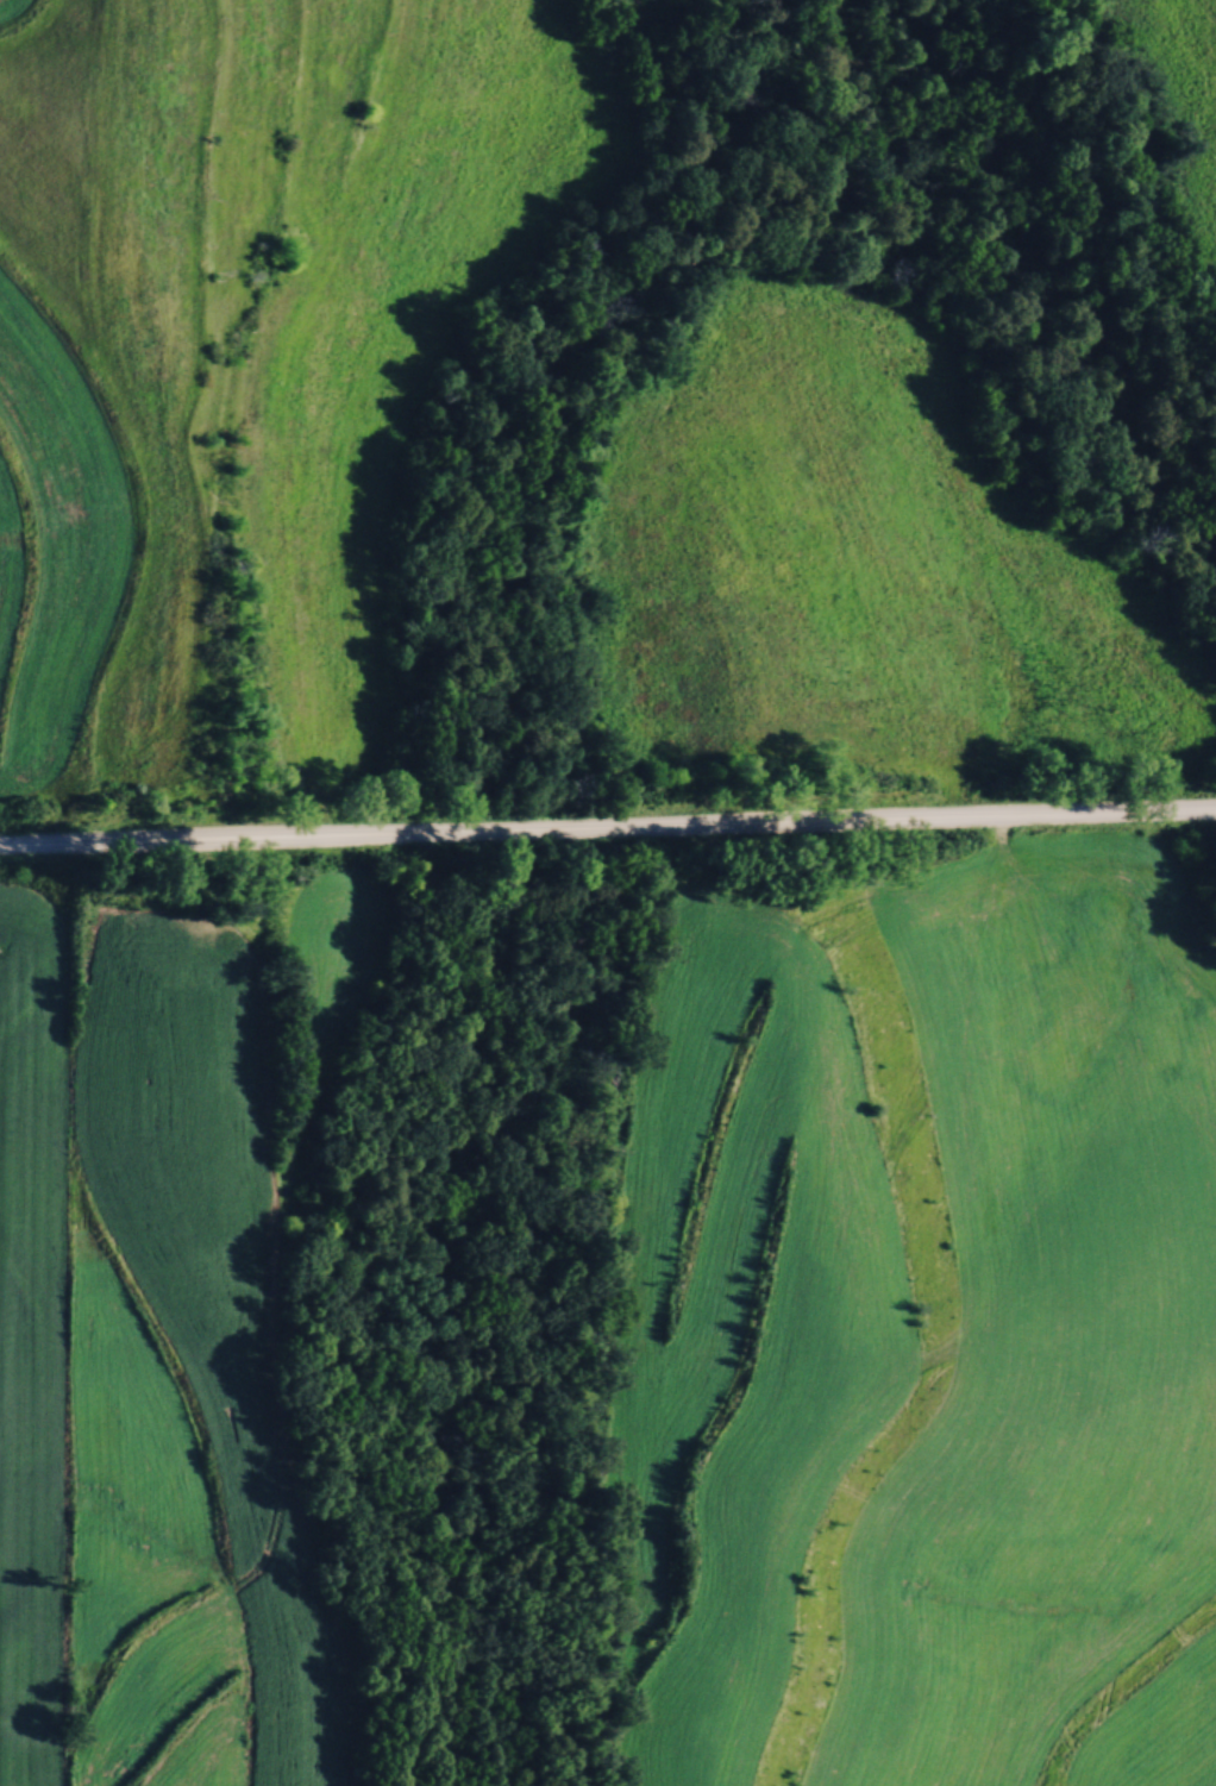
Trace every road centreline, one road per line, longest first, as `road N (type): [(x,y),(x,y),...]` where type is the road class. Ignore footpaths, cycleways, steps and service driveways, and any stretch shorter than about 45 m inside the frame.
road 1 (tertiary): [(0,842),(1215,806)]

